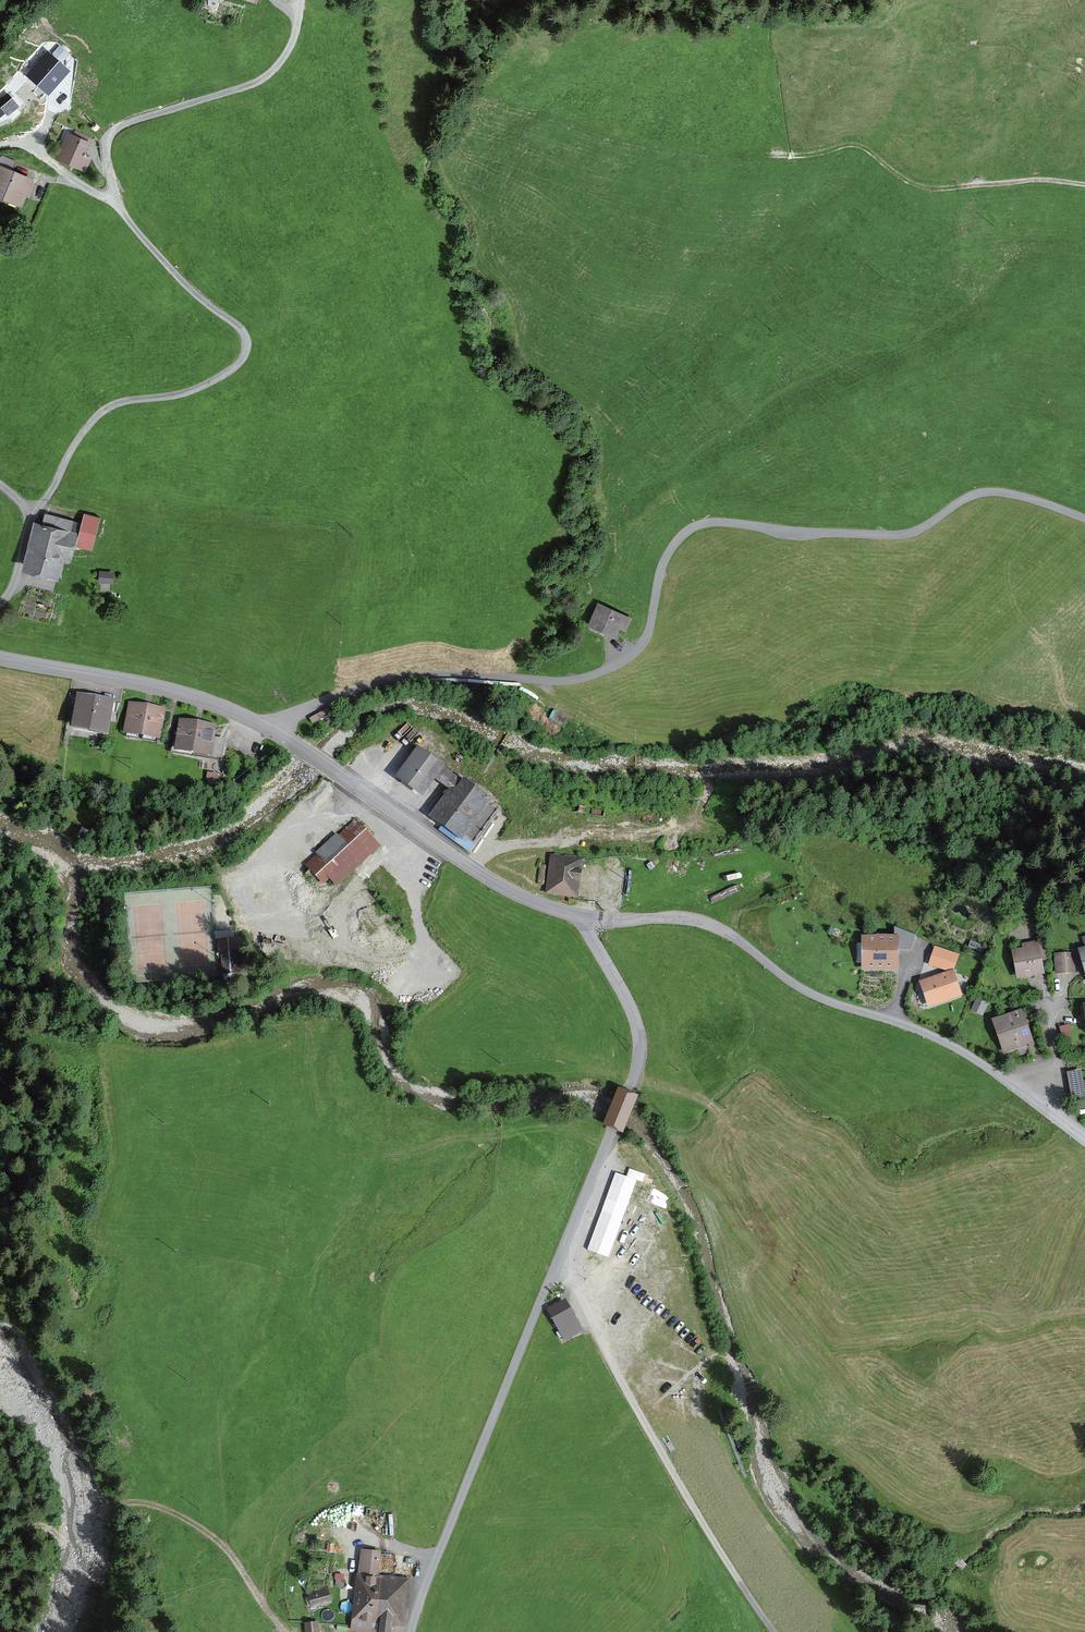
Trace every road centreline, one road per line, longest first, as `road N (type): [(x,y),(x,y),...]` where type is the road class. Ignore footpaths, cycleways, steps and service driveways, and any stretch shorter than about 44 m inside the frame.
road 1 (residential): [(267,728),(398,678),(567,681),(617,665),(646,637),(671,549),(704,523),(907,534),(987,492),(1084,518)]
road 2 (residential): [(577,917),(634,1017),(638,1066),(411,1631)]
road 3 (residential): [(577,917),(711,925),(802,989),(952,1045),(1084,1142)]
road 4 (track): [(557,1263),(642,1425),(775,1631)]
road 5 (track): [(773,157),(858,145),(915,185),(1043,179),(1084,185)]
road 6 (track): [(280,1631),(221,1548),(59,1469)]
road 7 (tertiary): [(0,657),(184,693),(267,728)]
road 8 (tertiary): [(267,728),(447,851)]
road 9 (residential): [(447,851),(577,917)]

